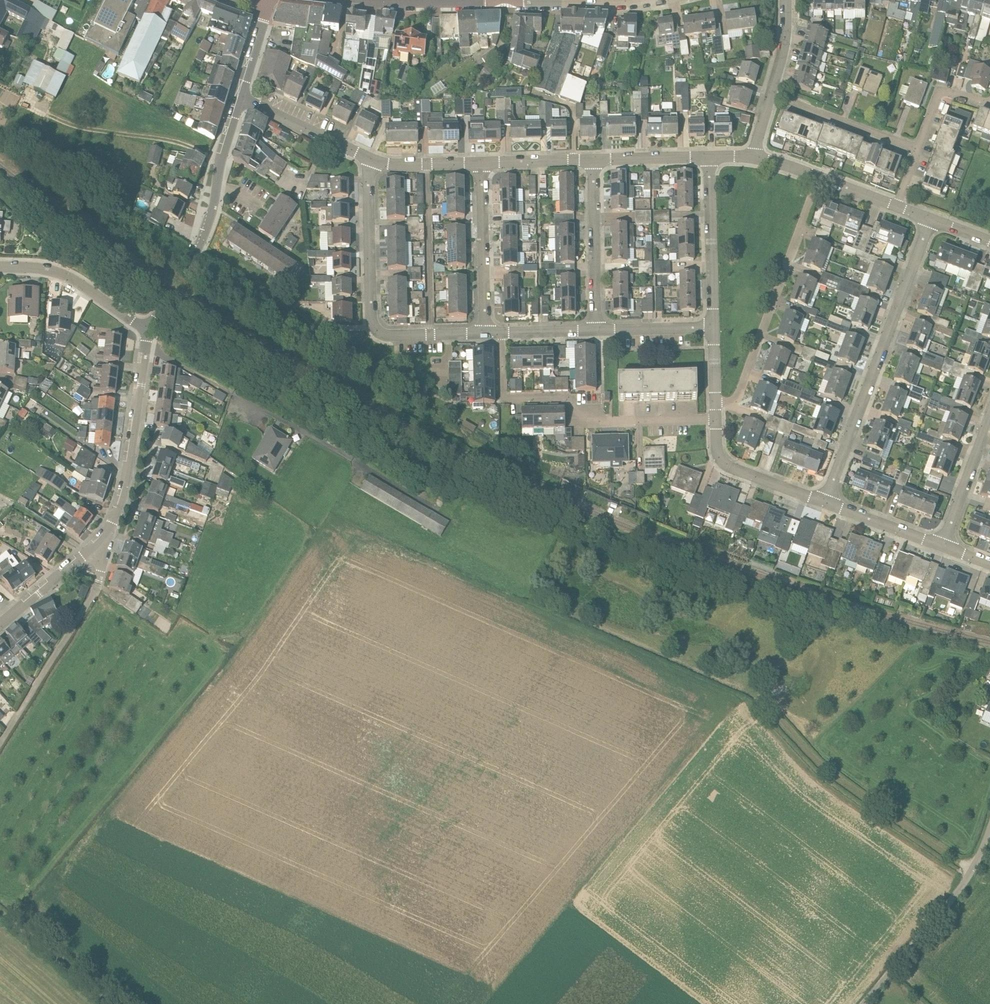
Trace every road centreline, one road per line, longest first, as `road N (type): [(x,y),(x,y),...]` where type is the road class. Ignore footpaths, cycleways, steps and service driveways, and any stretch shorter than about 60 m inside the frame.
road 1 (residential): [(824,501),(931,218)]
road 2 (residential): [(716,418),(592,419),(564,396),(504,395),(501,332)]
road 3 (track): [(972,870),(828,772),(758,697)]
road 4 (residential): [(716,403),(738,394),(819,174)]
road 5 (unclassified): [(0,742),(93,595),(103,540)]
road 6 (unclassified): [(863,1003),(964,883),(989,827)]
road 7 (residential): [(103,540),(128,482),(149,331)]
road 8 (residential): [(190,266),(210,220),(241,98)]
road 9 (residential): [(713,327),(710,156)]
road 10 (residential): [(597,330),(594,159)]
road 11 (residential): [(380,328),(373,319),(374,160)]
road 12 (residential): [(482,332),(479,162)]
road 13 (residential): [(149,331),(63,274),(0,266)]
road 14 (residential): [(754,156),(784,46),(786,0)]
road 15 (residential): [(824,501),(727,465),(717,450),(716,418)]
road 16 (residential): [(504,0),(353,0)]
road 17 (residential): [(241,98),(374,160)]
road 18 (unclassified): [(107,1003),(0,913)]
road 19 (residential): [(943,546),(989,417)]
road 20 (residential): [(640,0),(504,0)]
road 21 (residential): [(0,627),(103,540)]
road 22 (residential): [(919,148),(794,102)]
road 23 (residential): [(943,546),(824,501)]

